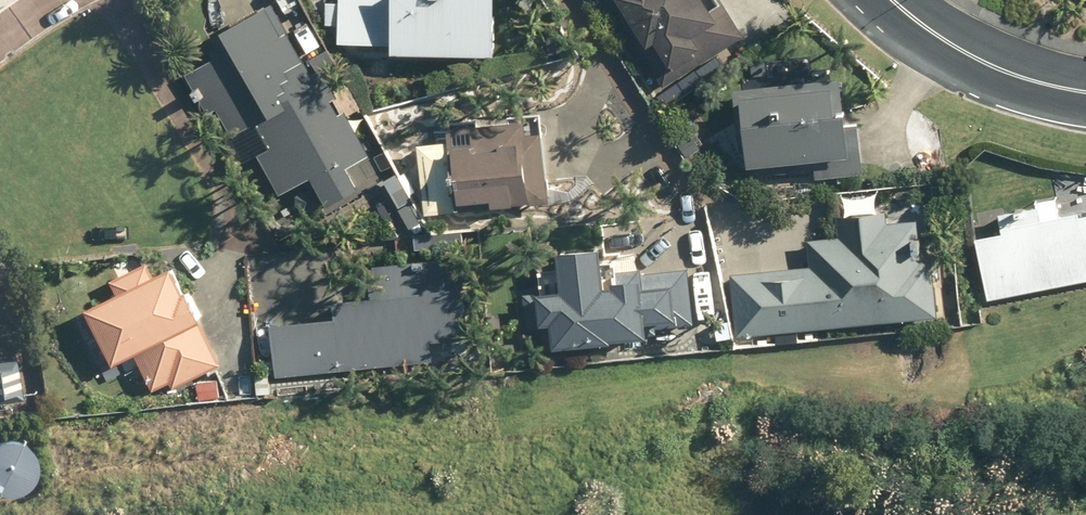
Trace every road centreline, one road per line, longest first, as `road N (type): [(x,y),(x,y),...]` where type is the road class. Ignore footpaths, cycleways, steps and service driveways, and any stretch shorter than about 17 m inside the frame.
road 1 (residential): [(1085,96),(1012,74),(884,0)]

